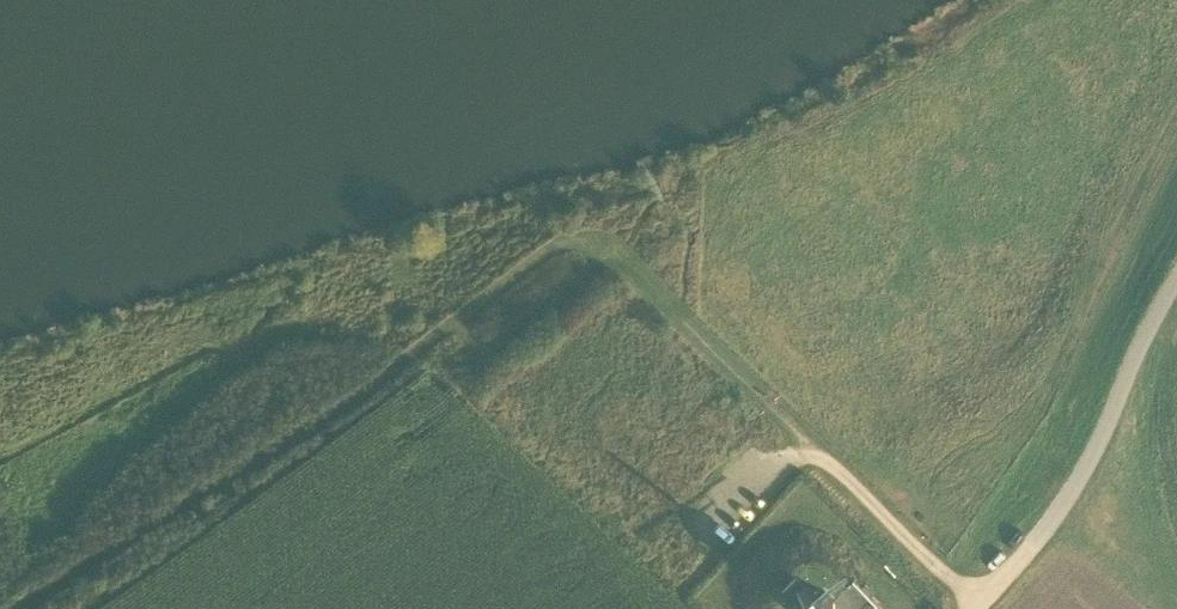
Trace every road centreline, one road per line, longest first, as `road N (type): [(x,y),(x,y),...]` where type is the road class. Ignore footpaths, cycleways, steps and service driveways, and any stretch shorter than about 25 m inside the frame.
road 1 (track): [(455,323),(559,244),(614,255),(980,607)]
road 2 (track): [(19,608),(455,323)]
road 3 (track): [(980,607),(1091,463),(1176,270)]

